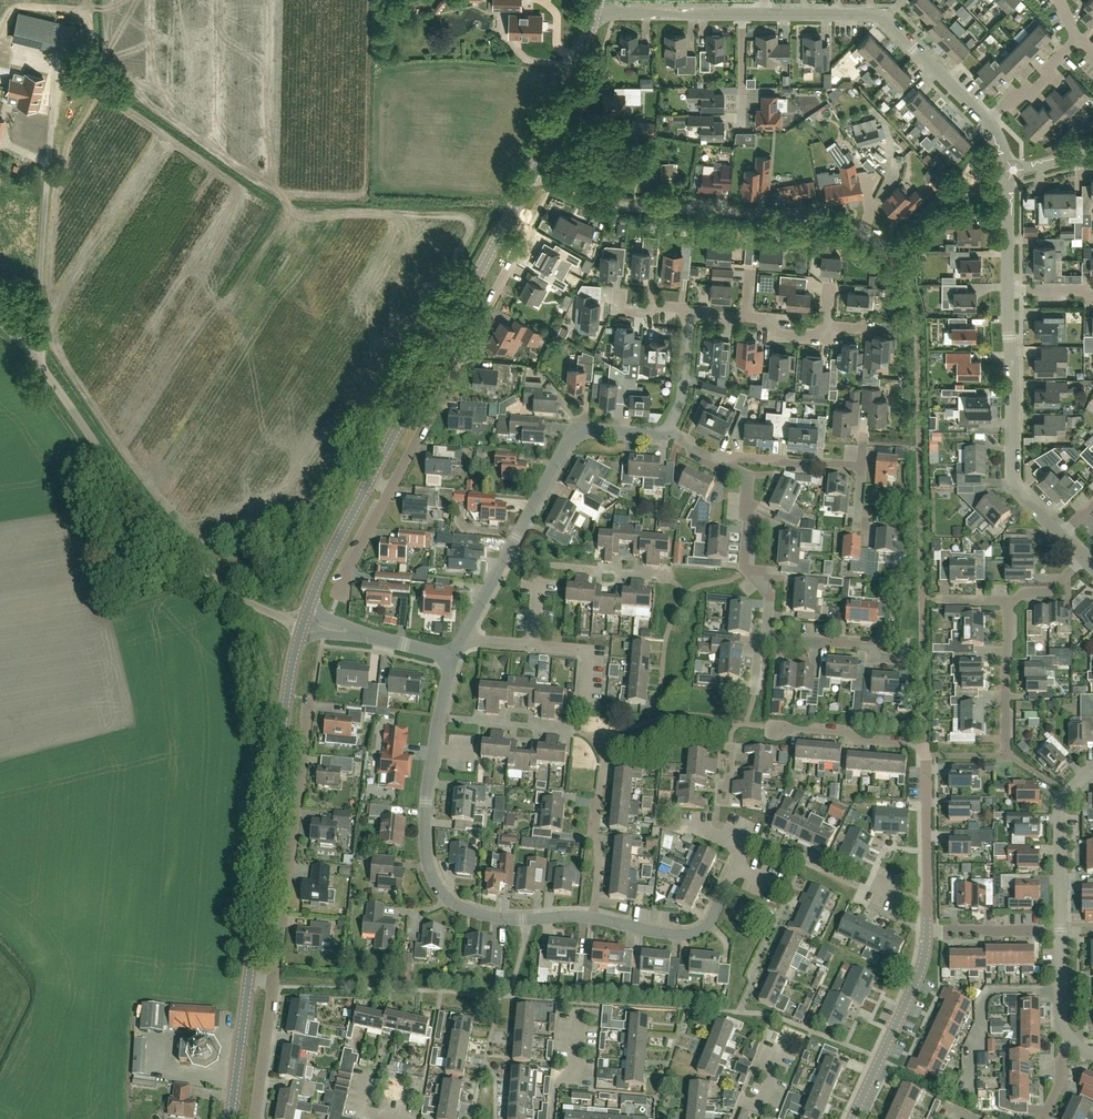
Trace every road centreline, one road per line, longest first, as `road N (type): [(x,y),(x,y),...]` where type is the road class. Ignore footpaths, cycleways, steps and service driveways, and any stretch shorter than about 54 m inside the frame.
road 1 (unclassified): [(0,321),(196,563),(234,596),(304,621)]
road 2 (residential): [(454,657),(426,802),(435,882),(451,902),(491,917),(593,918)]
road 3 (residential): [(890,258),(861,233),(832,222),(610,206),(532,174)]
road 4 (tertiary): [(249,980),(304,621)]
road 5 (tertiary): [(368,482),(532,174)]
road 6 (residential): [(461,639),(571,437),(591,429),(668,430)]
road 7 (residential): [(927,904),(925,746),(771,727)]
road 8 (residential): [(392,489),(532,227)]
road 9 (residential): [(273,983),(309,698)]
road 10 (residential): [(1092,770),(1060,810),(1061,1019),(1073,1043)]
road 11 (residential): [(987,122),(885,19),(764,15)]
road 12 (residential): [(1061,537),(1012,481),(1007,291)]
road 13 (residential): [(766,641),(769,598),(745,567),(748,479),(704,456)]
road 14 (residential): [(851,1118),(920,973),(927,929)]
road 15 (residential): [(593,918),(662,934),(696,932),(708,924),(735,868)]
road 16 (tertiary): [(532,174),(594,8)]
road 17 (residential): [(583,703),(582,651),(461,639)]
road 18 (residential): [(861,466),(704,456)]
road 19 (residential): [(304,621),(454,657)]
road 20 (tertiary): [(304,621),(368,482)]
road 21 (residential): [(742,15),(594,8)]
road 22 (residential): [(904,659),(864,646),(766,641)]
road 23 (tertiary): [(230,1118),(249,980)]
road 24 (residential): [(1006,740),(1008,601)]
road 25 (residential): [(254,1118),(273,983)]
road 26 (residential): [(987,122),(1036,88),(1079,38)]

